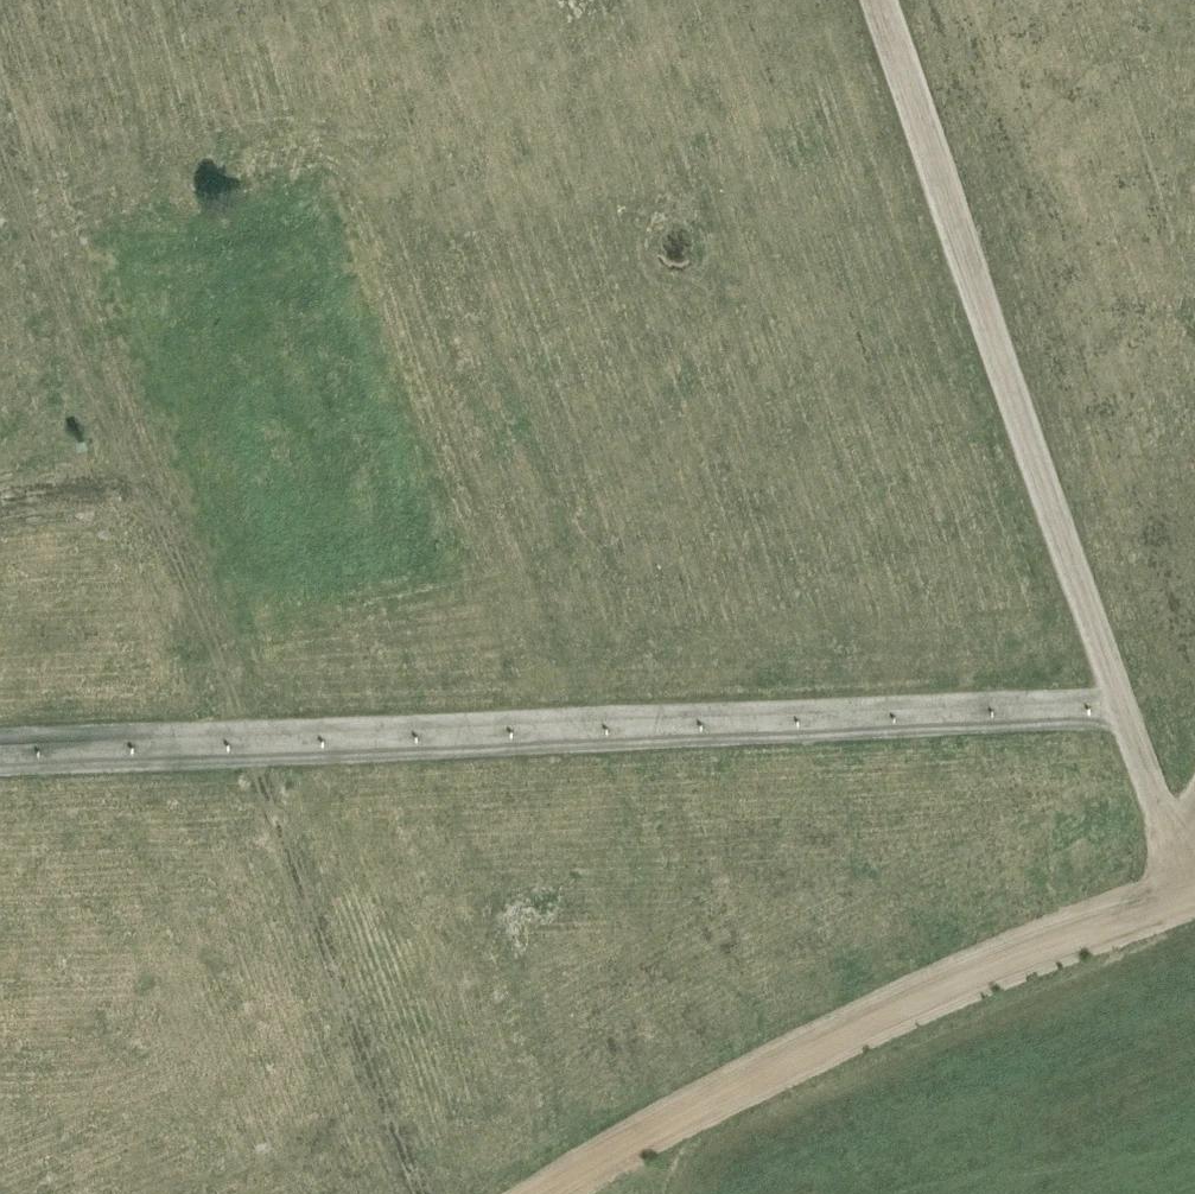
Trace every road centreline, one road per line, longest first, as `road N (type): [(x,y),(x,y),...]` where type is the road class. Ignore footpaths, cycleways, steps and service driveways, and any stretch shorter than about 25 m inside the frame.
road 1 (track): [(1194,895),(882,1010),(610,1132),(512,1193)]

